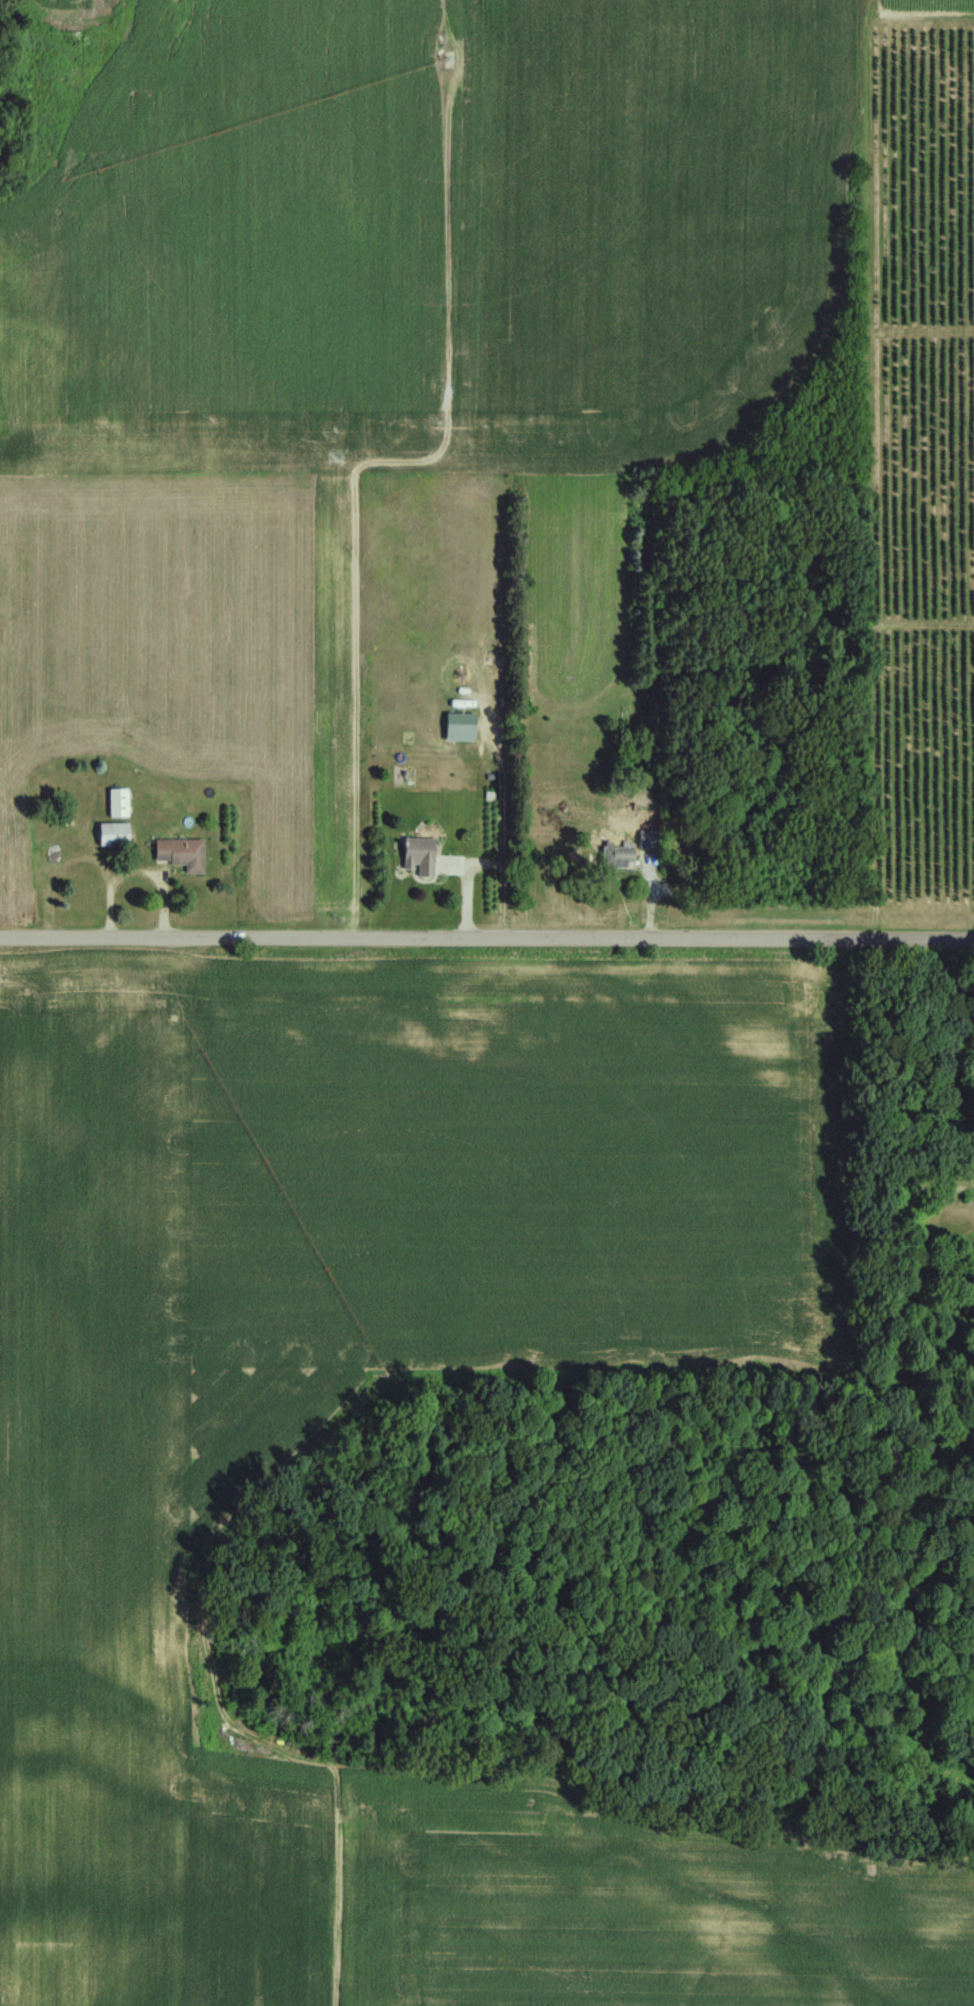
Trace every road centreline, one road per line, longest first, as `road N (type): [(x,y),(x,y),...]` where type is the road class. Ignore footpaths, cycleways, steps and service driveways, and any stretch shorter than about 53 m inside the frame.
road 1 (residential): [(0,939),(973,937)]

